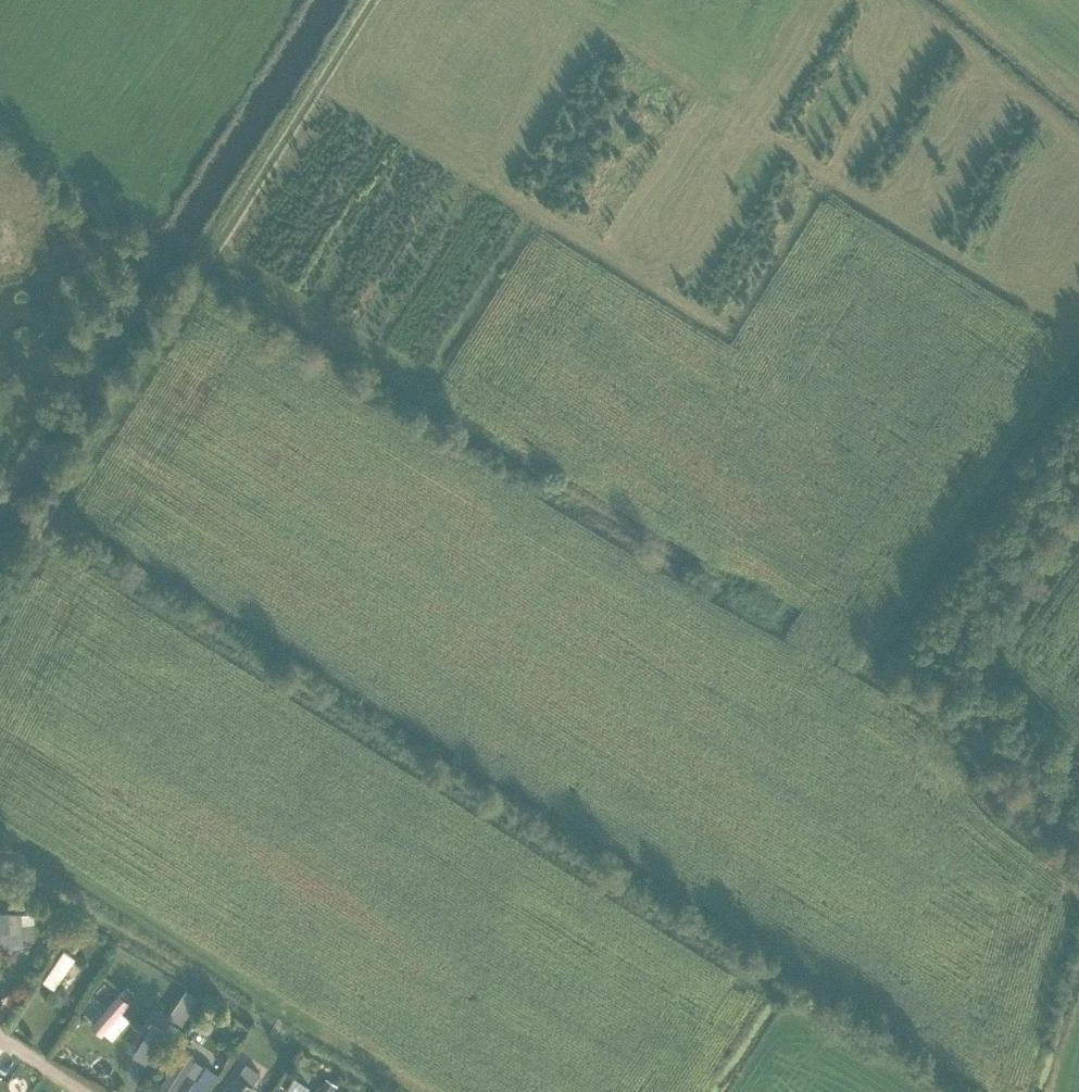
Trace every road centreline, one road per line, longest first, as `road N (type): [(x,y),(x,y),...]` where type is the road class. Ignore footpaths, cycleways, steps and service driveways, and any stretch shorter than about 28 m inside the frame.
road 1 (track): [(372,0),(197,269)]

